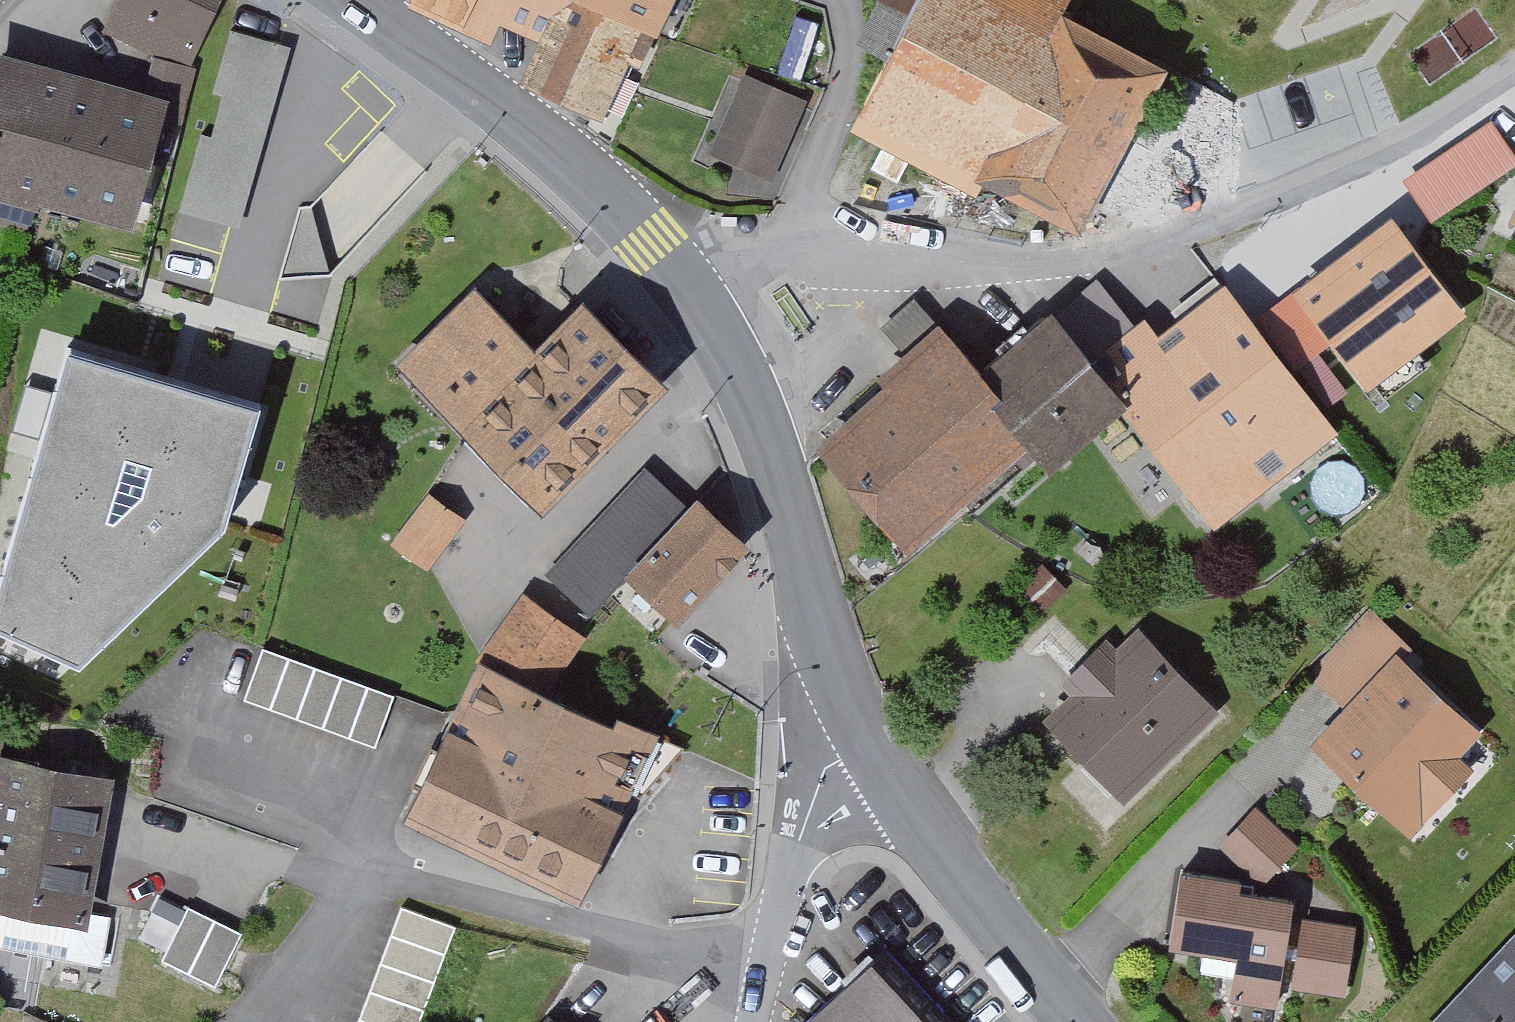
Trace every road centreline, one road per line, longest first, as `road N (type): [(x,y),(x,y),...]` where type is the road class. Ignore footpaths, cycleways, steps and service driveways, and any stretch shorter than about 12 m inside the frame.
road 1 (tertiary): [(870,746),(832,660),(752,411),(680,281),(572,166),(350,0)]
road 2 (tertiary): [(1070,1021),(964,890),(870,746)]
road 3 (residential): [(870,746),(822,779),(796,858),(762,1021)]

